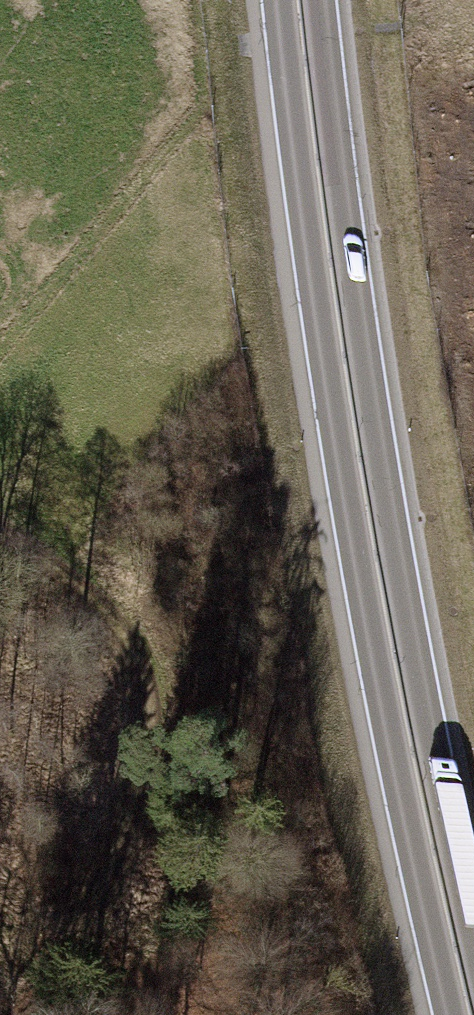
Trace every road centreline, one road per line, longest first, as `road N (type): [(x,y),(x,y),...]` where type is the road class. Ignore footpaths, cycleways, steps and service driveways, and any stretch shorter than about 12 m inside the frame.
road 1 (trunk): [(281,0),(363,583),(453,1014)]
road 2 (trunk): [(473,938),(402,575),(320,0)]
road 3 (track): [(0,531),(70,578),(134,650),(145,717),(129,802),(45,1014)]

